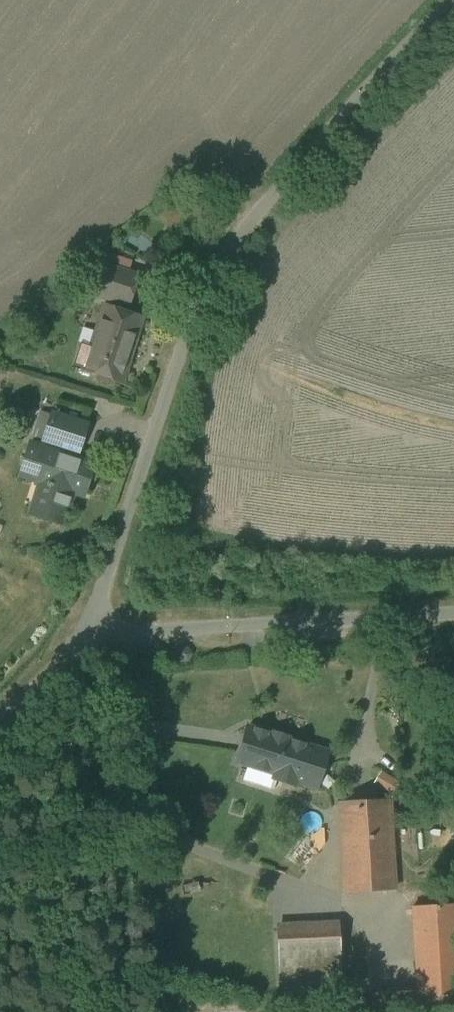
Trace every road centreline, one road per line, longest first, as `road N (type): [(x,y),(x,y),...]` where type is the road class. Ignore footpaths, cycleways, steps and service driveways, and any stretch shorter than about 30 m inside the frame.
road 1 (unclassified): [(86,634),(205,292),(282,185),(451,0)]
road 2 (unclassified): [(453,613),(86,634)]
road 3 (unclassified): [(0,727),(86,634)]

